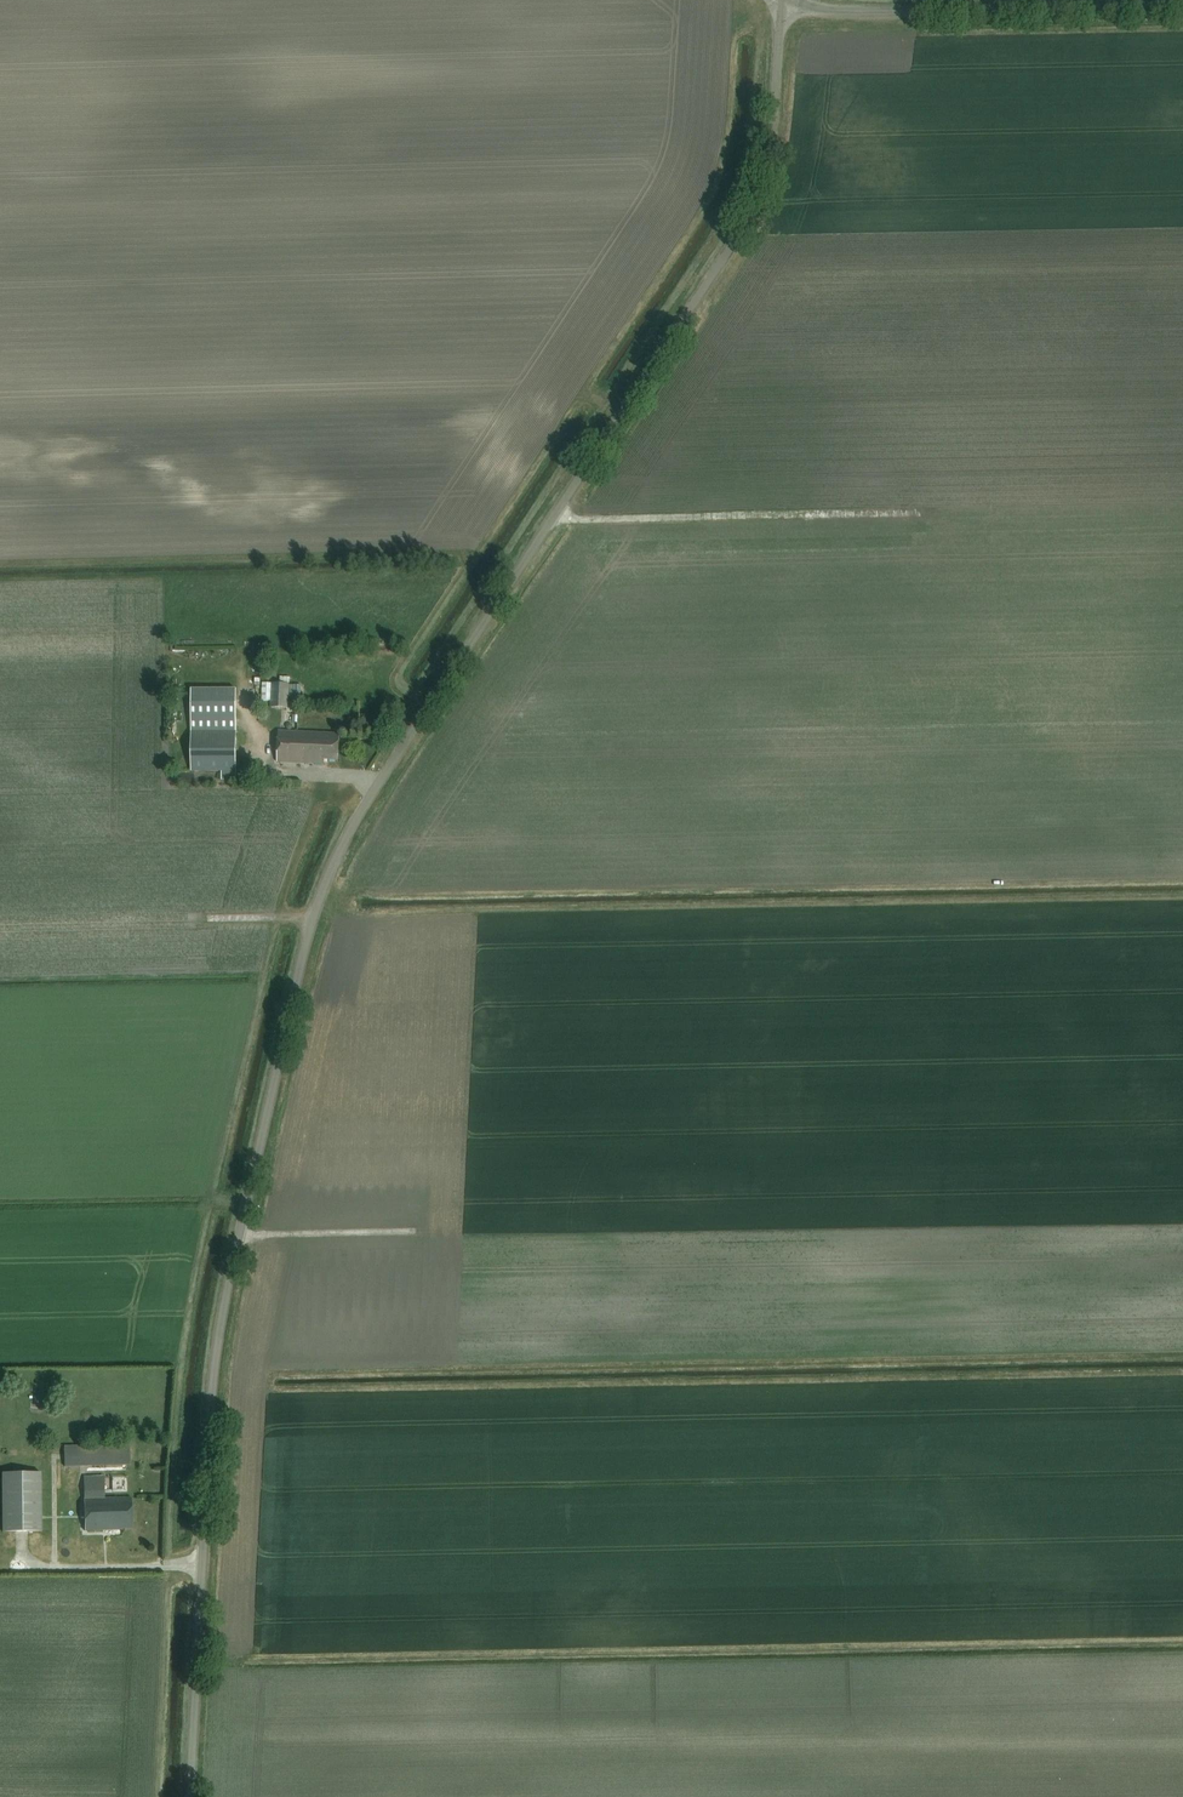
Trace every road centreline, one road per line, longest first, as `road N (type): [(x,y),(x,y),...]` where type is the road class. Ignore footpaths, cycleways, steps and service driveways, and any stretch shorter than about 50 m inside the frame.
road 1 (unclassified): [(189,1796),(217,1339),(311,920),(349,830),(744,224),(773,131),(781,0)]
road 2 (unclassified): [(1182,6),(861,12),(795,0)]

